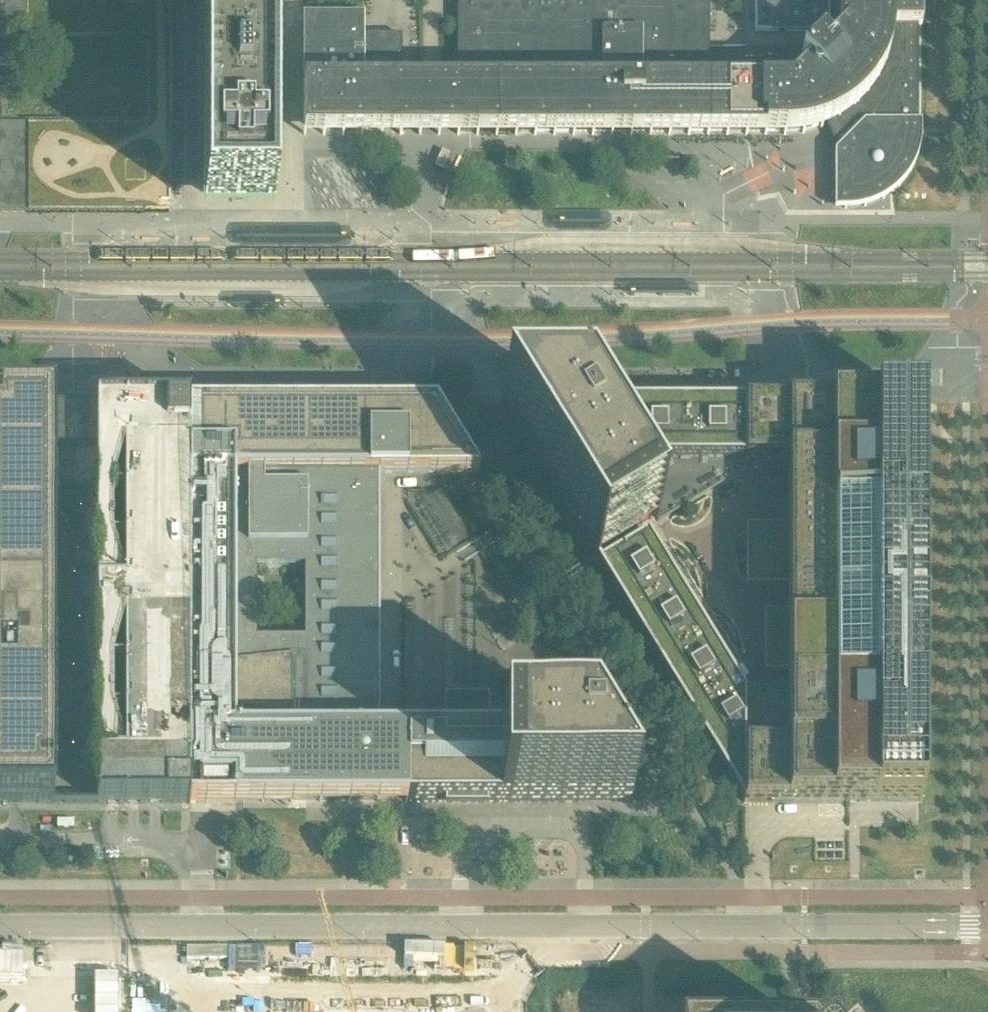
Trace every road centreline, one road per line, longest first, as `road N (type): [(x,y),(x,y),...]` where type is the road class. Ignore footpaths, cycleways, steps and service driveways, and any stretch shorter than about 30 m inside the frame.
road 1 (unclassified): [(0,926),(987,926)]

